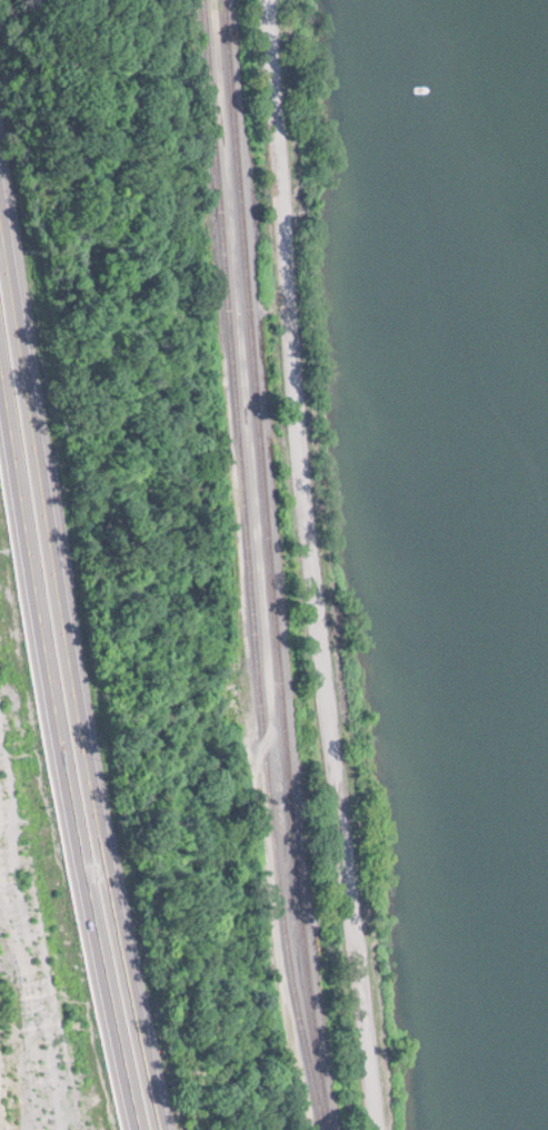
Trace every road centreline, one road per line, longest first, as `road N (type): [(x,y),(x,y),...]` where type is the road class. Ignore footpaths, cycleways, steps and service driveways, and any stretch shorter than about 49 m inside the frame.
road 1 (residential): [(270,0),(293,670),(372,1129)]
road 2 (motorway): [(167,1129),(92,765),(0,173)]
road 3 (motorway): [(0,373),(56,724),(138,1129)]

